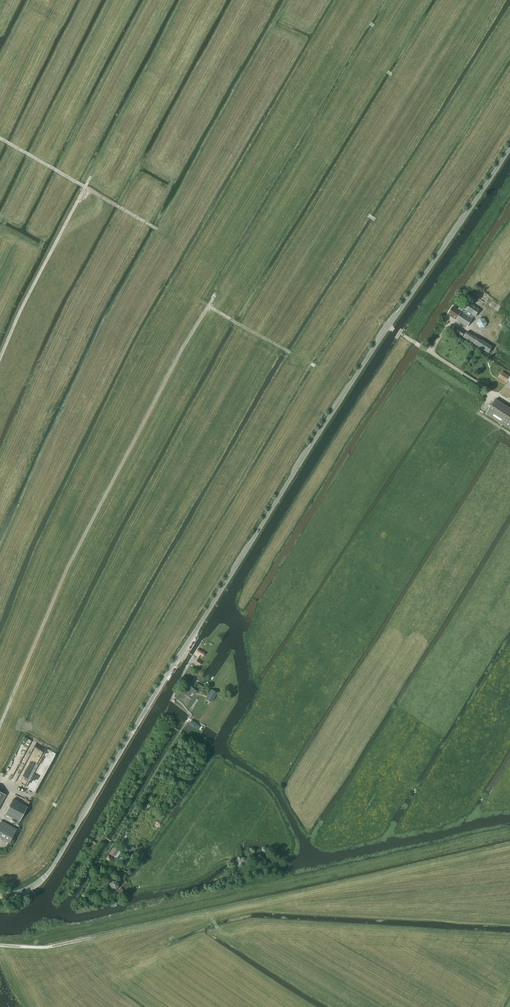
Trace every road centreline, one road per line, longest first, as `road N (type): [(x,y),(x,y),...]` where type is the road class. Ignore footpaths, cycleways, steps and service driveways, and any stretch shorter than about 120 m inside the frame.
road 1 (unclassified): [(0,894),(32,888),(55,863),(302,460),(509,149)]
road 2 (track): [(0,726),(67,567),(208,307),(315,366)]
road 3 (track): [(0,359),(85,188)]
road 4 (track): [(153,227),(0,139)]

